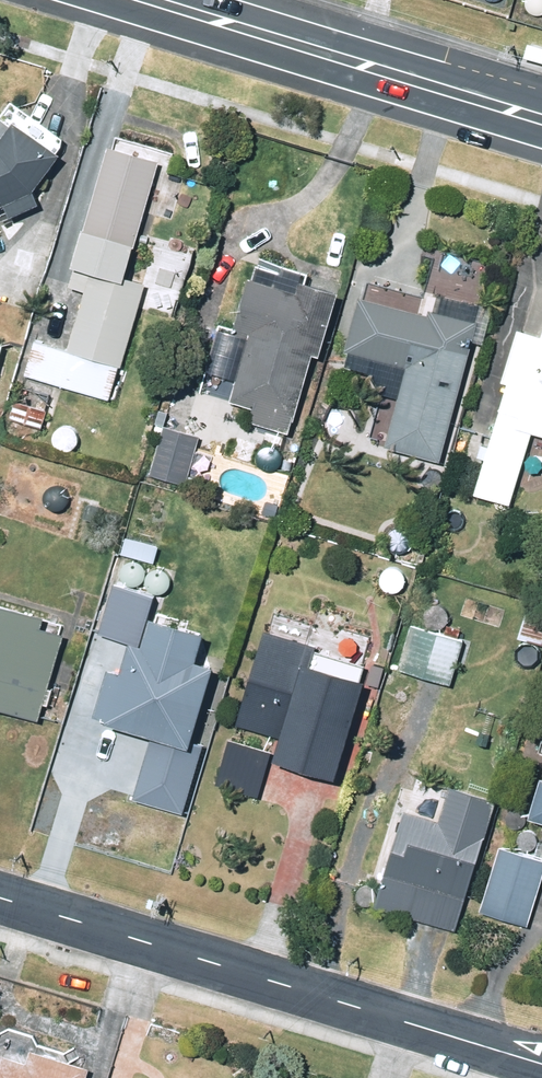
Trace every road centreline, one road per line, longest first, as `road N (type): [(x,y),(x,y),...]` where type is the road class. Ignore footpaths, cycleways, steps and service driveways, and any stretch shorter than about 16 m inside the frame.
road 1 (residential): [(541,1065),(0,900)]
road 2 (secondary): [(150,0),(541,120)]

